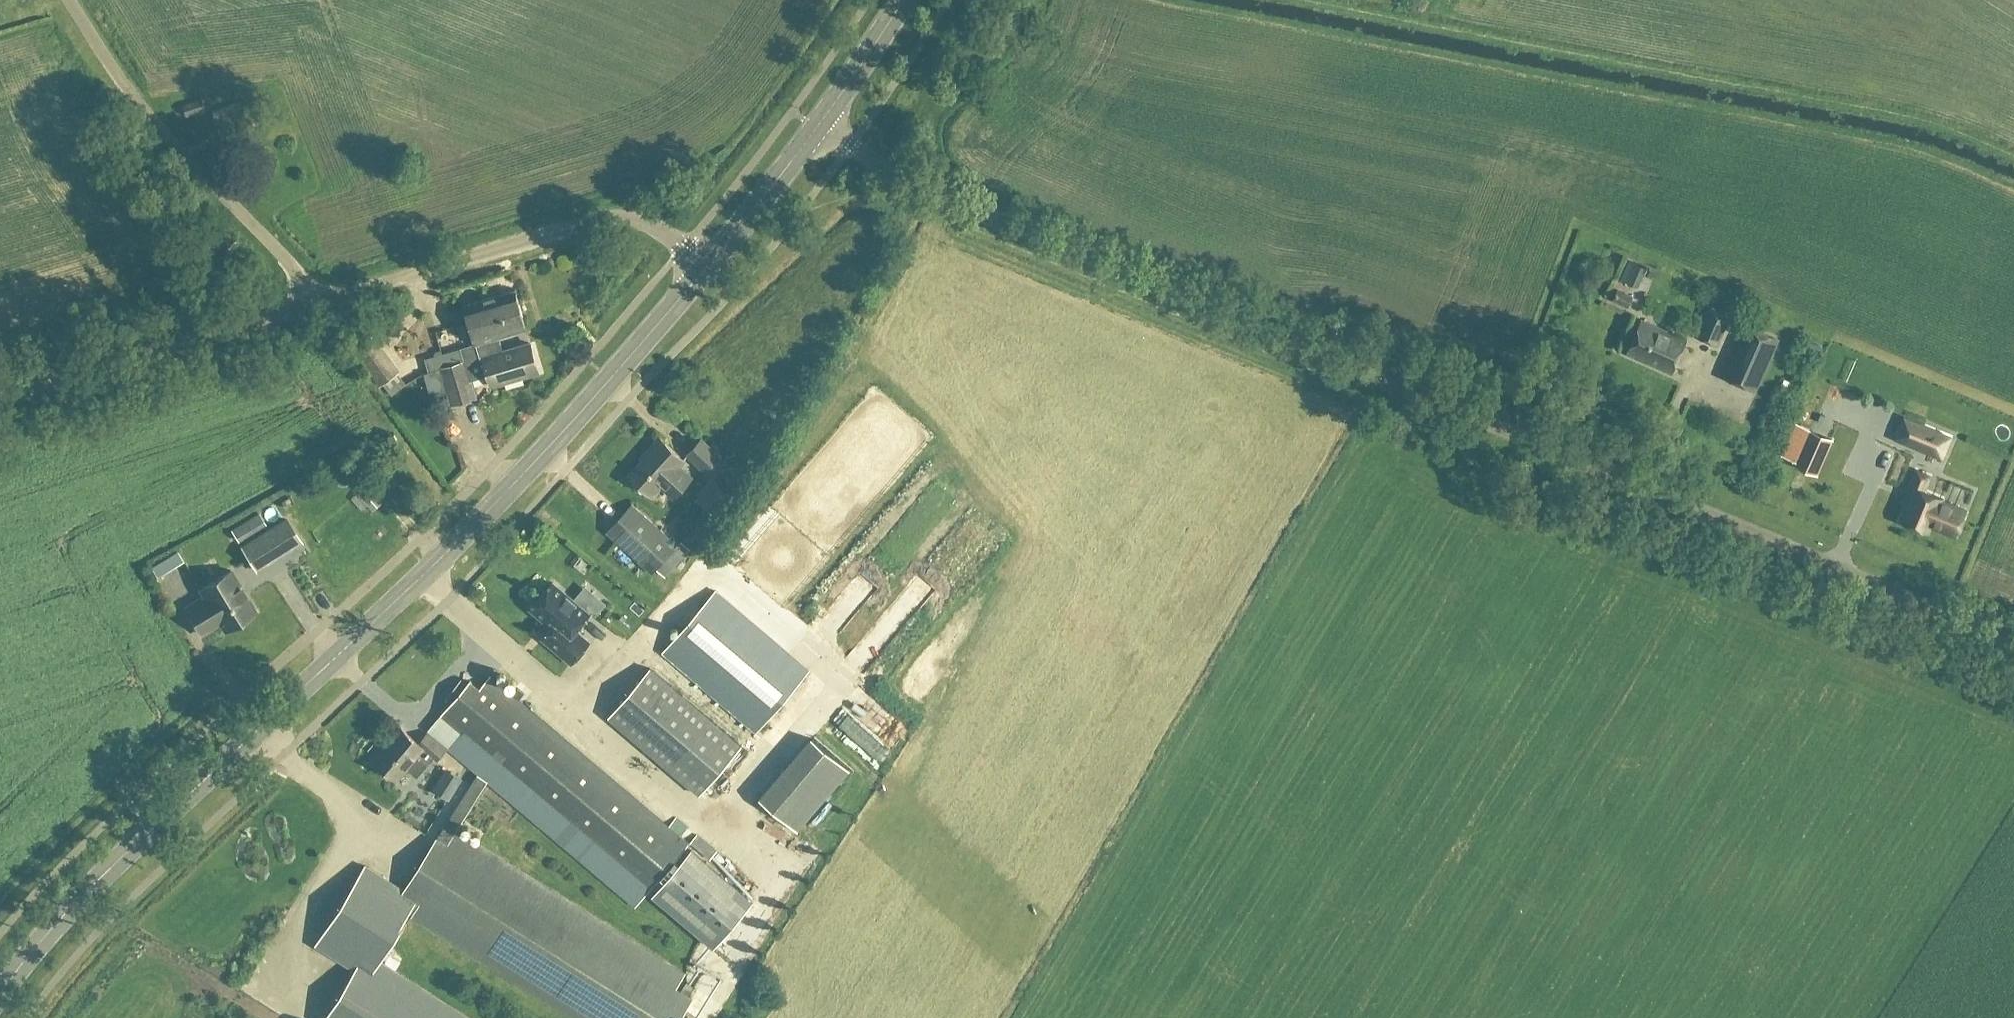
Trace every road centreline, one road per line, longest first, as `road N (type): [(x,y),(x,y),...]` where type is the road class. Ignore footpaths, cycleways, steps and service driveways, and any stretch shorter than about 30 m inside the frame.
road 1 (unclassified): [(2013,637),(936,198),(816,131)]
road 2 (secondary): [(0,1000),(33,953),(557,443),(708,267)]
road 3 (unclassified): [(315,304),(597,219),(639,219),(708,267)]
road 4 (unclassified): [(315,304),(299,273),(128,86),(71,0)]
road 5 (unclassified): [(0,398),(315,304)]
road 6 (secondary): [(708,267),(816,131)]
road 7 (secondary): [(816,131),(901,0)]

